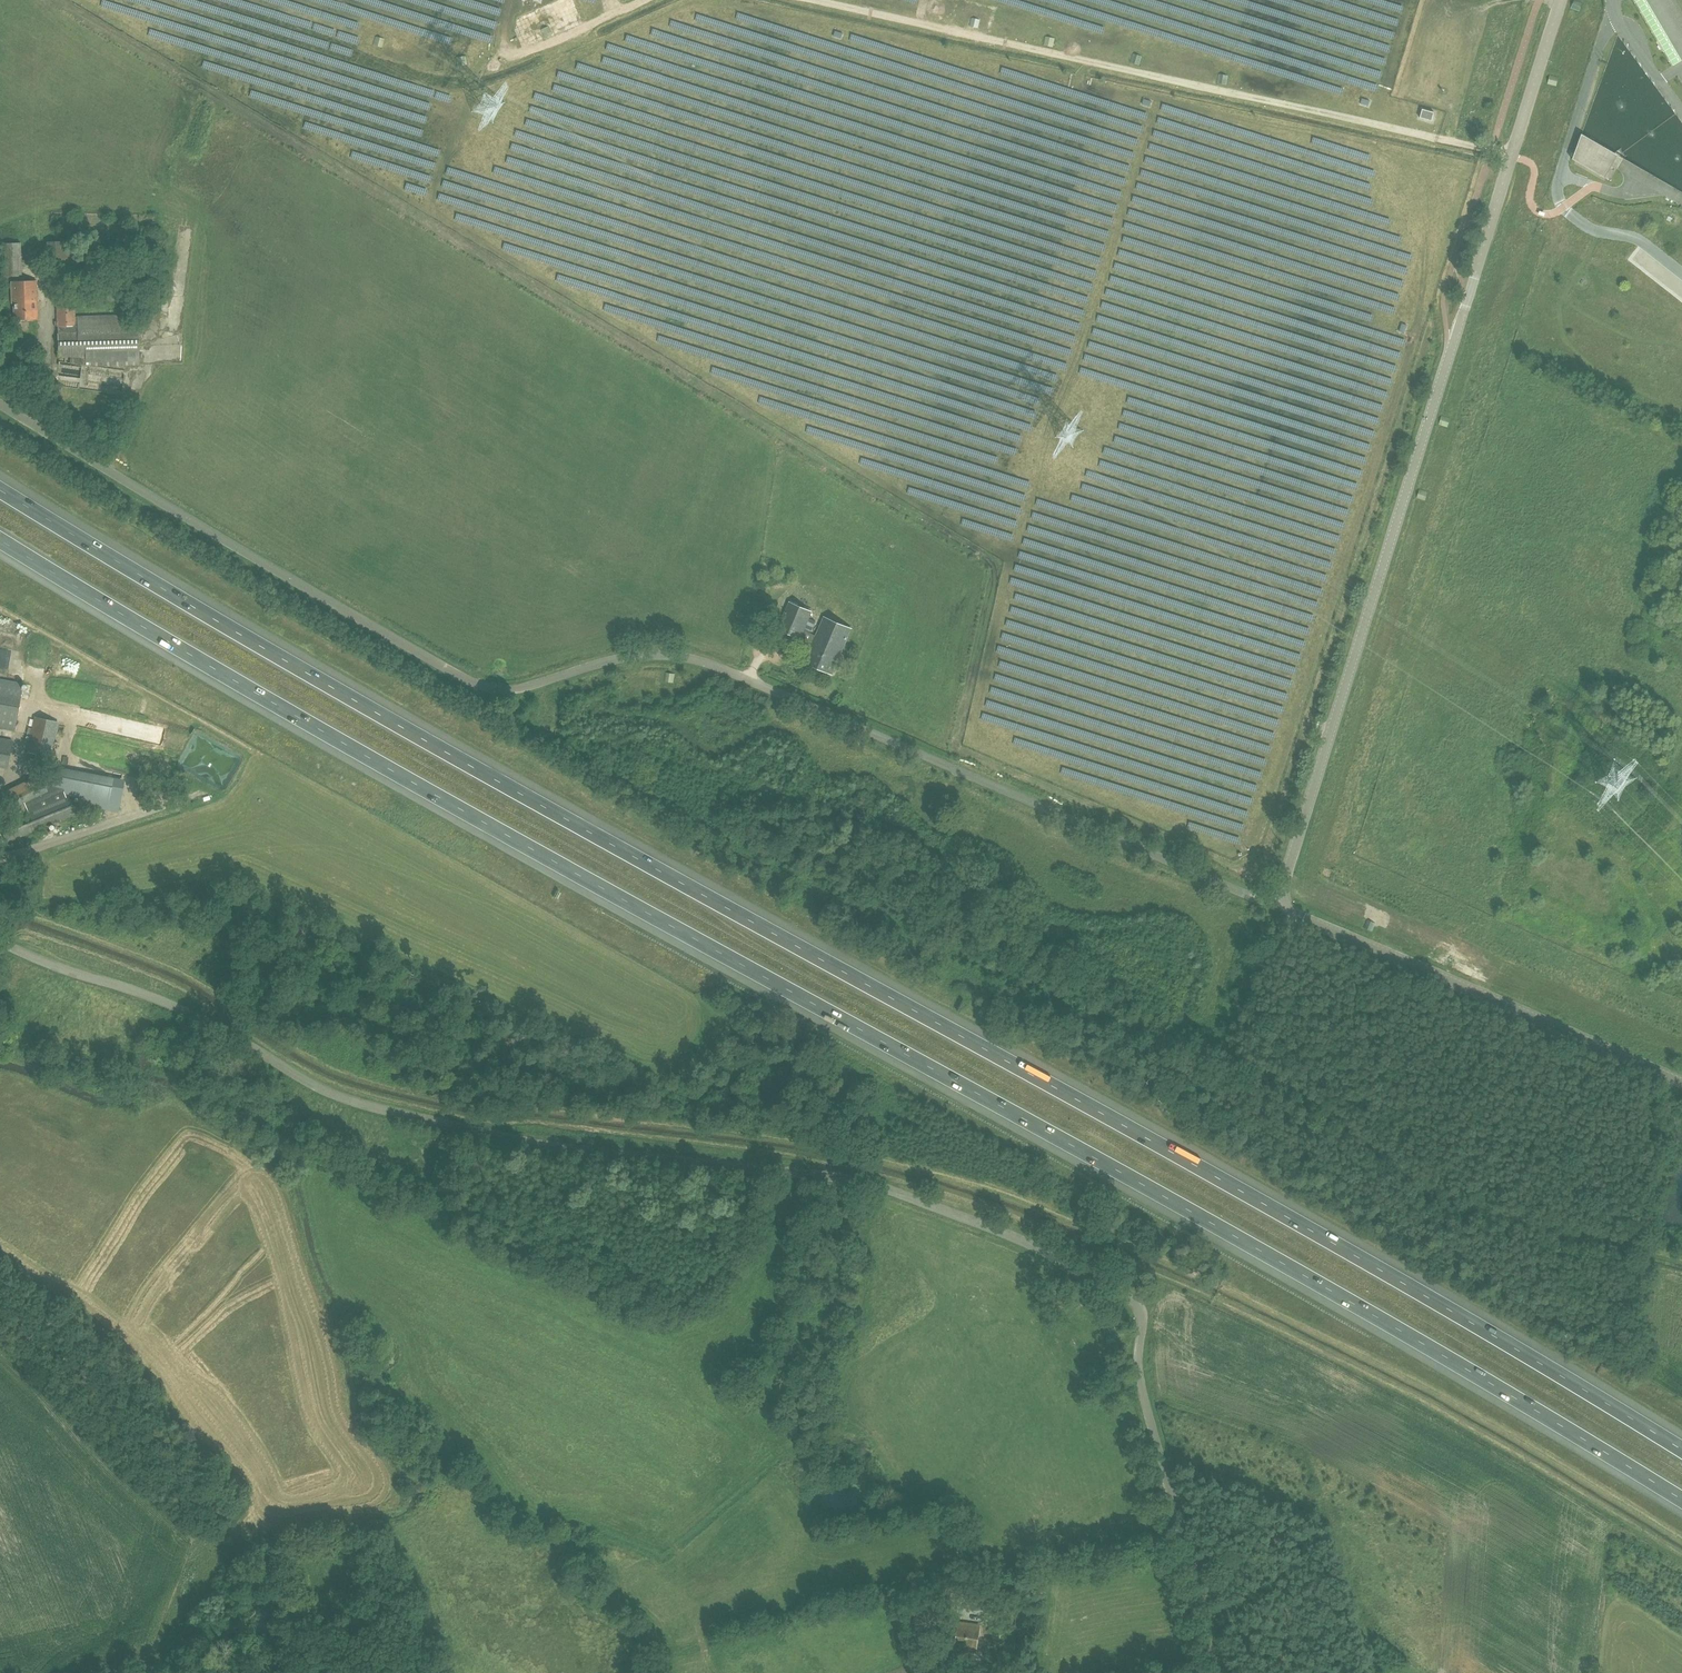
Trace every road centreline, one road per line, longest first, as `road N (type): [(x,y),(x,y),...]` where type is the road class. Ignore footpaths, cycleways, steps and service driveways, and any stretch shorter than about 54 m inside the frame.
road 1 (motorway): [(0,539),(251,692),(1379,1318),(1681,1501)]
road 2 (motorway): [(1681,1451),(1070,1095),(491,779),(0,490)]
road 3 (unclassified): [(1225,1672),(1144,1392),(1144,1315),(1042,1249),(902,1187),(862,1179),(556,1146),(354,1102),(168,1003),(0,942)]
road 4 (unclassified): [(1284,903),(1255,898),(690,660),(645,655),(537,686),(477,685),(0,404)]
road 5 (unclassified): [(1284,903),(1281,889),(1561,0)]
road 6 (track): [(1513,154),(816,0)]
road 7 (unclassified): [(1681,1082),(1284,903)]
road 8 (track): [(645,0),(473,72),(435,186)]
road 9 (track): [(1284,903),(1245,1046)]

